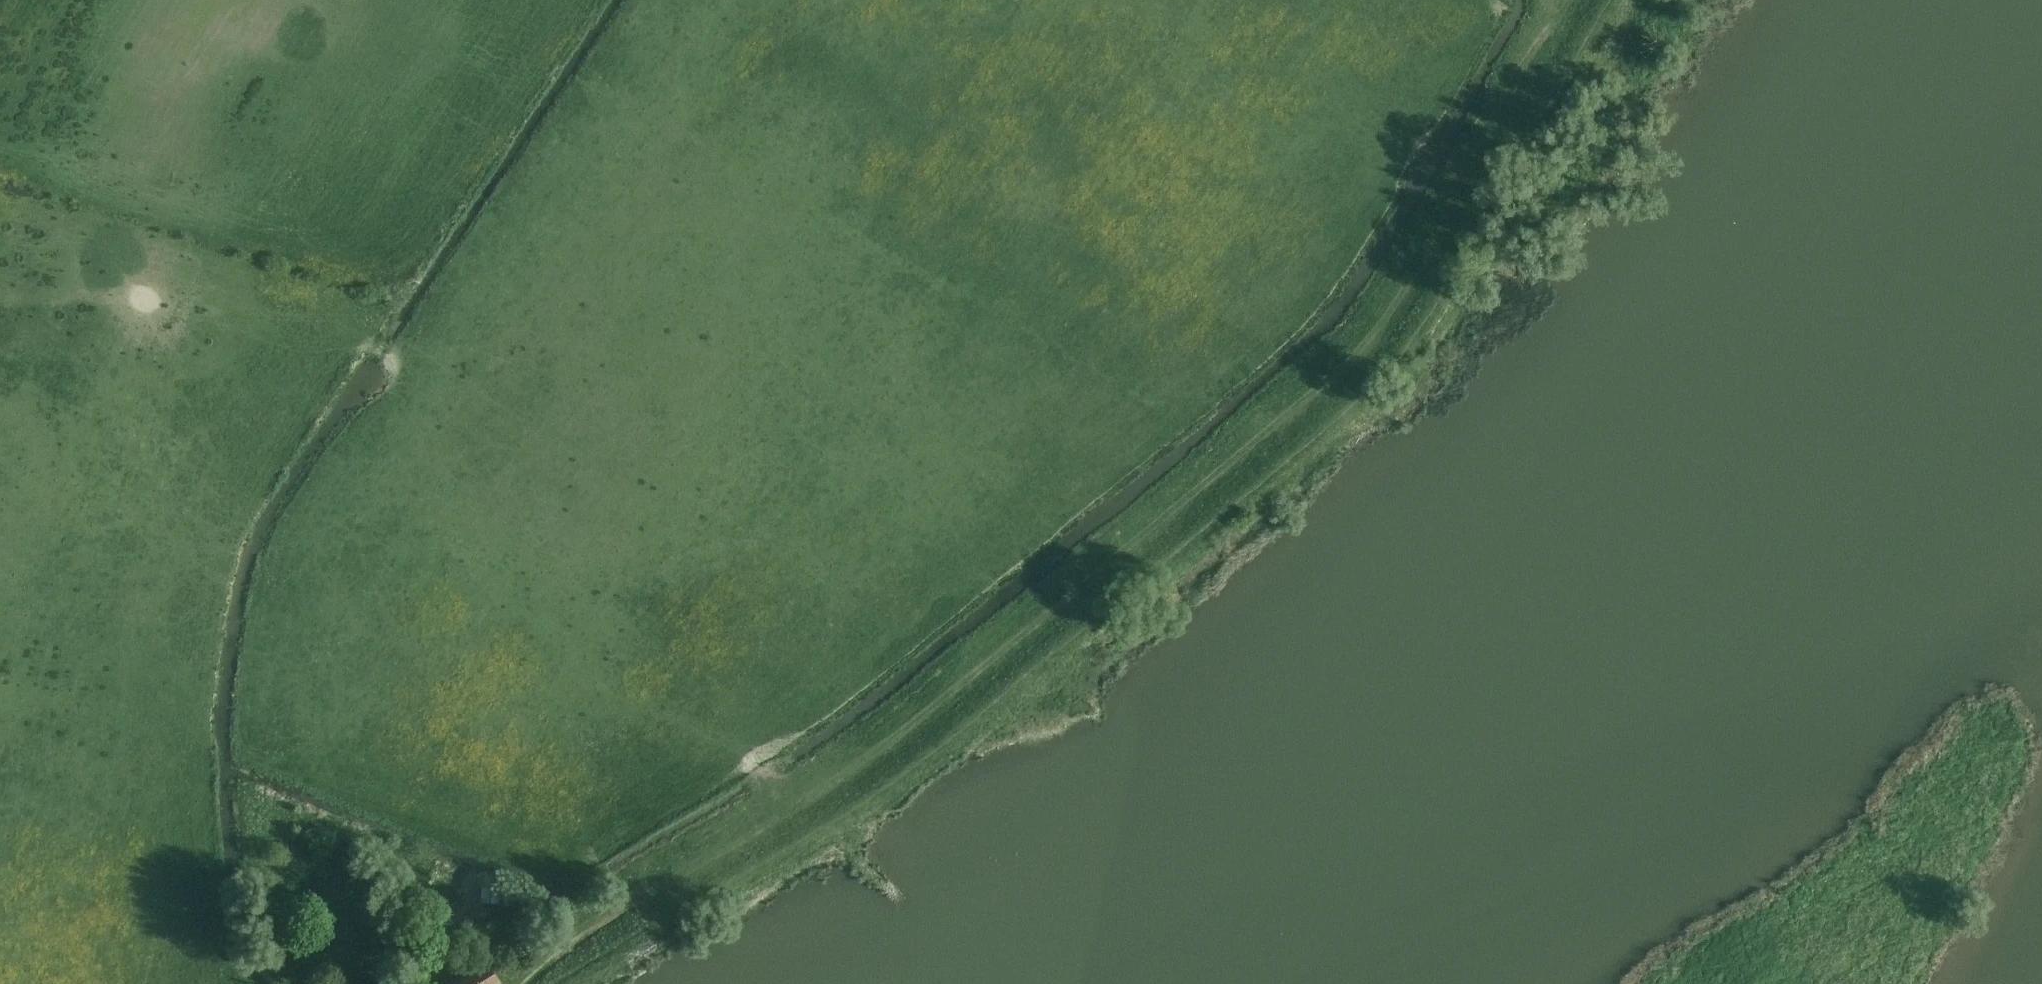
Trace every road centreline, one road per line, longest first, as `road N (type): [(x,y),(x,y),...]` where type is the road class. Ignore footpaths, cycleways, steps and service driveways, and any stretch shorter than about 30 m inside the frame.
road 1 (track): [(520,983),(593,924),(807,800),(906,729),(1364,349),(1428,258),(1510,86),(1578,0)]

